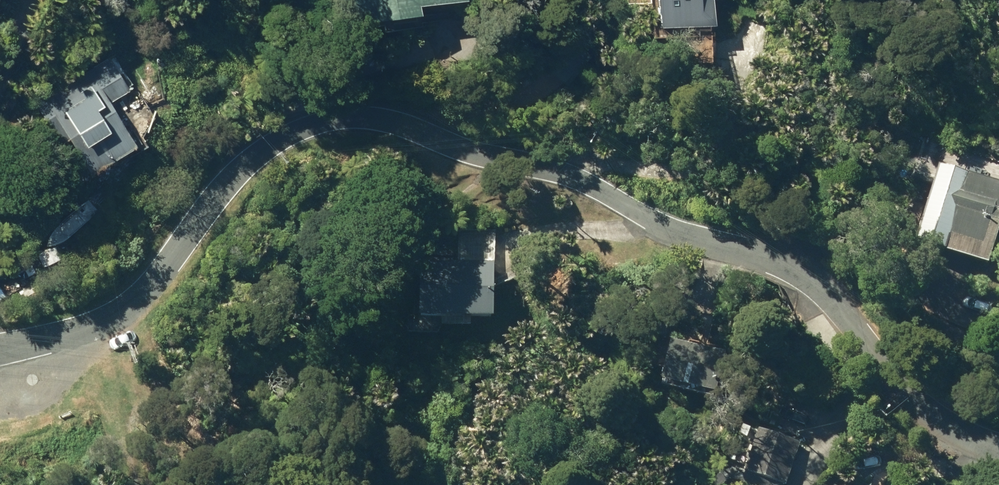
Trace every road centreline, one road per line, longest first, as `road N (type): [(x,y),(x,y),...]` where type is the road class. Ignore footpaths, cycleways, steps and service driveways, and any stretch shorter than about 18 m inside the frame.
road 1 (residential): [(0,353),(68,341),(139,299),(261,141),(322,111),(375,115),(779,259),(855,316),(913,404),(998,450)]

